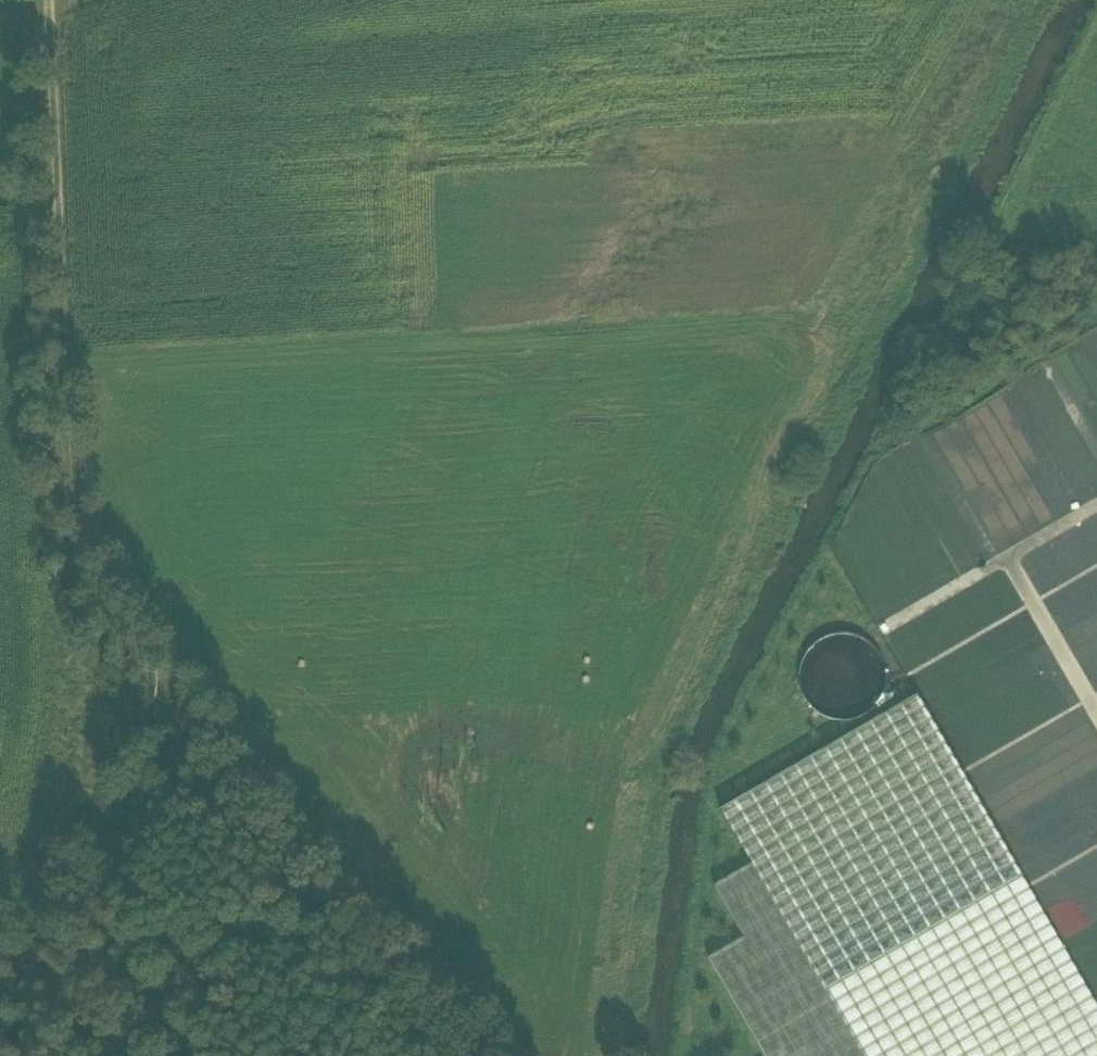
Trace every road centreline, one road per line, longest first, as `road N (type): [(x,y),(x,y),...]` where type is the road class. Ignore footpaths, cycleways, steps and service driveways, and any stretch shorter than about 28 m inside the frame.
road 1 (track): [(0,954),(192,726),(75,551),(47,0)]

